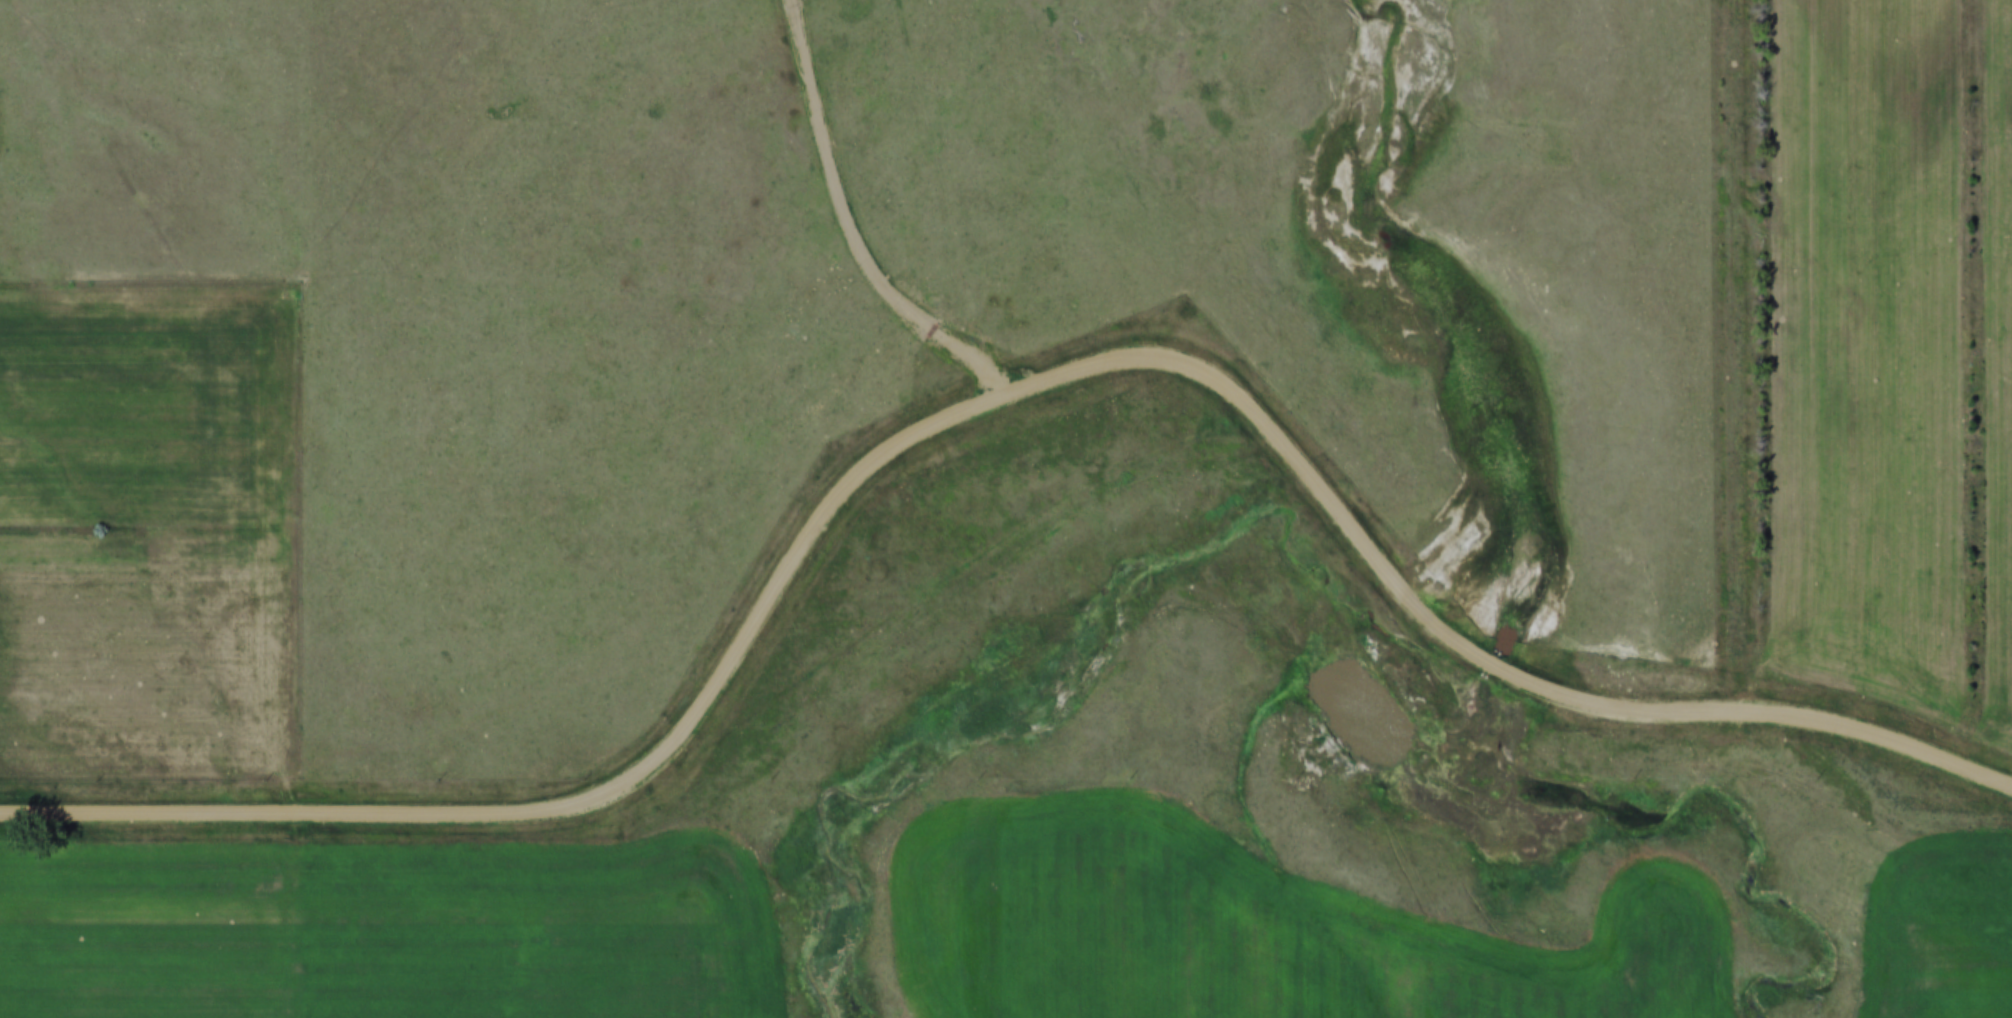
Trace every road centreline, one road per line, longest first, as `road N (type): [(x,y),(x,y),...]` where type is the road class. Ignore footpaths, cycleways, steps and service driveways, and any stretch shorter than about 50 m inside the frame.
road 1 (residential): [(2011,783),(1833,718),(1775,709),(1640,710),(1524,676),(1416,601),(1233,384),(1203,364),(1135,355),(1097,357),(903,433),(862,457),(711,692),(663,751),(569,802),(0,813)]

